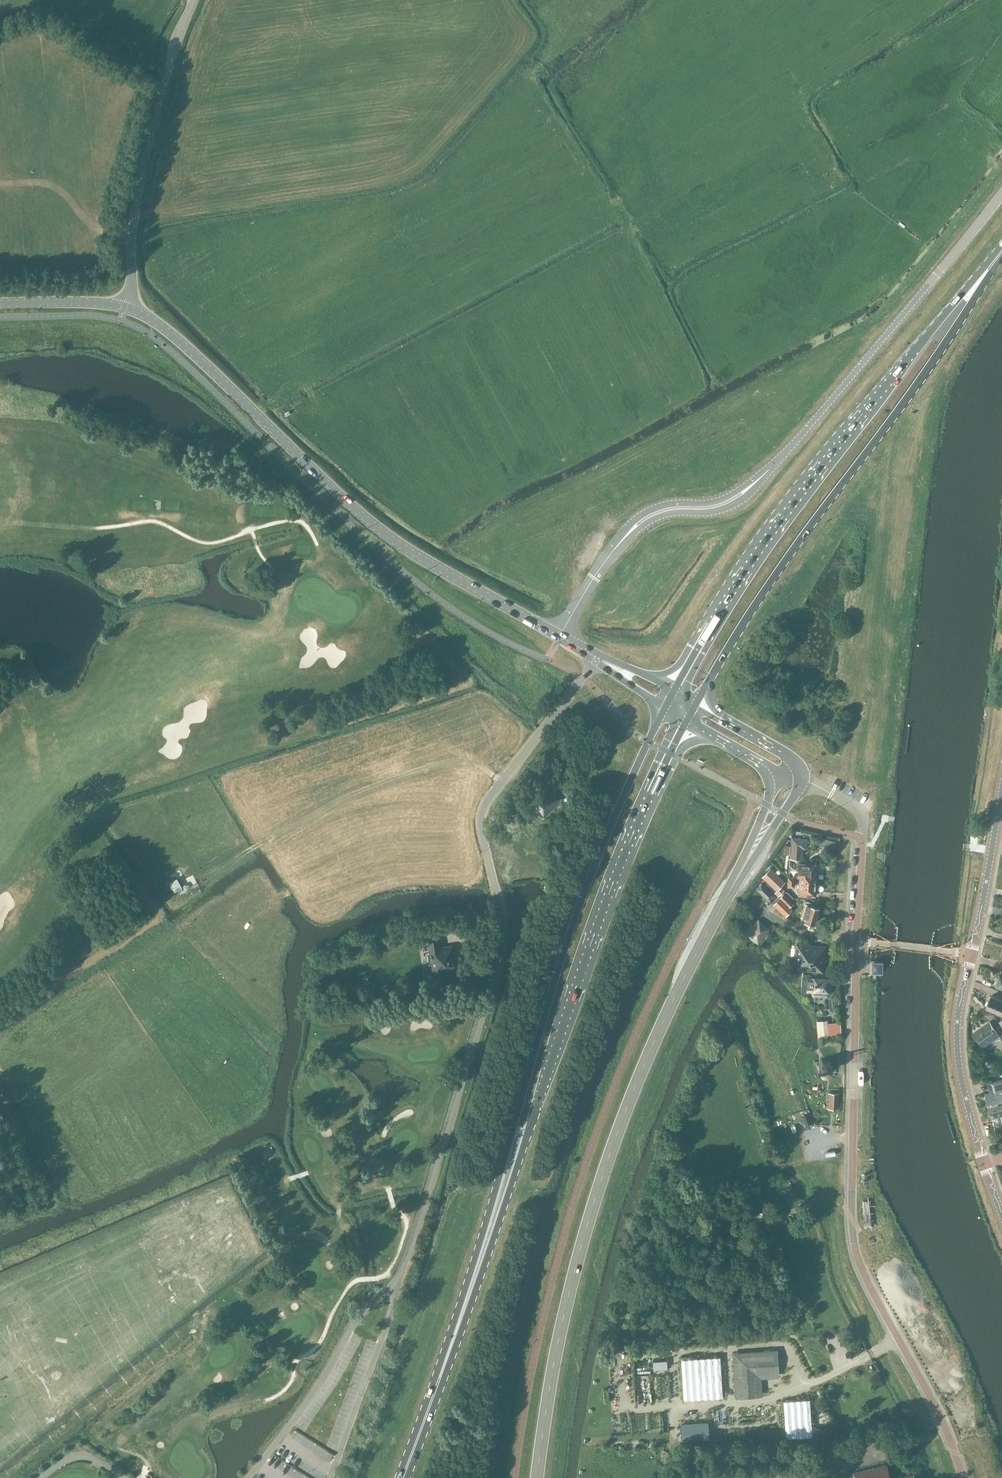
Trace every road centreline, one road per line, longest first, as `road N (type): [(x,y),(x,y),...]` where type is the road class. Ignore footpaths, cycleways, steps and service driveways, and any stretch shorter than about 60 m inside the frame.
road 1 (secondary): [(539,1477),(570,1293),(618,1133),(674,1001),(793,777)]
road 2 (unclassified): [(560,637),(637,525),(665,510),(723,504),(769,470),(1001,194)]
road 3 (primary): [(666,707),(567,946),(470,1293)]
road 4 (primary): [(470,1293),(621,865),(688,720)]
road 5 (residential): [(963,1477),(856,1249),(858,942)]
road 6 (track): [(518,761),(497,756),(466,778),(450,845),(343,866),(234,922),(189,931),(63,1006)]
road 7 (primary): [(1001,252),(803,494),(674,692)]
road 8 (tertiary): [(560,637),(369,521),(189,350),(125,308)]
road 9 (primary): [(696,704),(771,584),(941,355),(1001,253)]
road 10 (unclassified): [(125,308),(142,181),(174,49),(195,0)]
road 11 (tertiary): [(1001,1217),(958,1051),(971,955)]
road 12 (primary): [(403,1477),(470,1293)]
road 13 (tertiary): [(971,955),(1001,796)]
road 14 (track): [(473,769),(456,731),(464,706),(491,708),(517,732),(505,755)]
road 15 (secondary): [(793,777),(788,756),(696,704)]
road 16 (tertiary): [(125,308),(0,304)]
road 17 (secondary): [(688,720),(793,777)]

